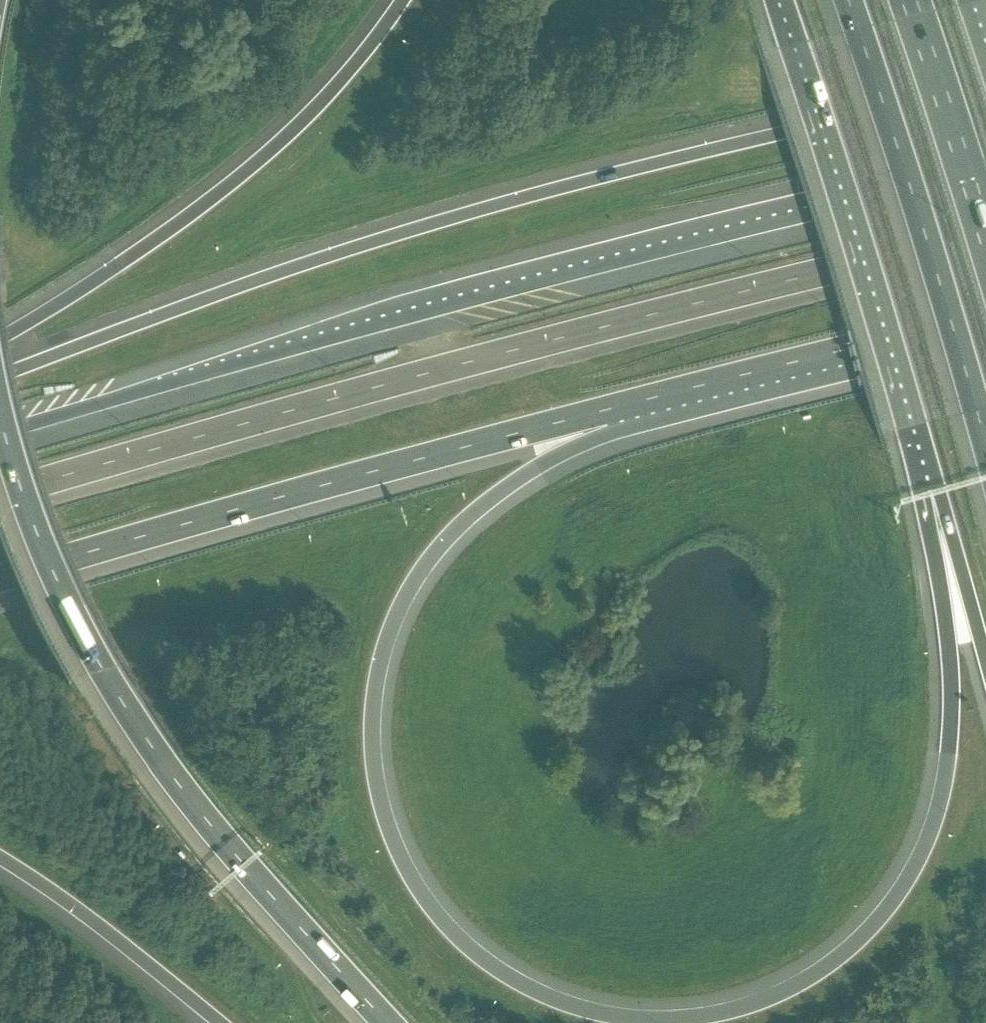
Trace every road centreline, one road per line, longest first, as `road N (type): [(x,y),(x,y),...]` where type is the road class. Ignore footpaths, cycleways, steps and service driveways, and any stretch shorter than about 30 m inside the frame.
road 1 (motorway): [(921,425),(953,725),(929,840),(907,885),(875,926),(798,986),(706,1016),(621,1019),(531,991),(485,962),(424,897),(402,859),(379,784),(381,670),(409,599),(445,545),(487,503),(684,393)]
road 2 (motorway): [(985,86),(457,216),(277,272),(0,376)]
road 3 (motorway): [(985,172),(502,292),(0,436)]
road 4 (motorway): [(0,413),(66,604),(149,745),(387,1022)]
road 5 (motorway): [(0,580),(684,393)]
road 6 (motorway): [(404,0),(333,88),(224,189),(102,278),(0,337)]
road 7 (motorway): [(848,0),(985,442)]
road 8 (motorway): [(788,0),(921,425)]
road 9 (motorway): [(684,393),(985,317)]
road 10 (motorway): [(0,860),(69,904),(218,1022)]
road 11 (motorway): [(985,245),(910,0)]
road 12 (motorway): [(921,425),(985,663)]

